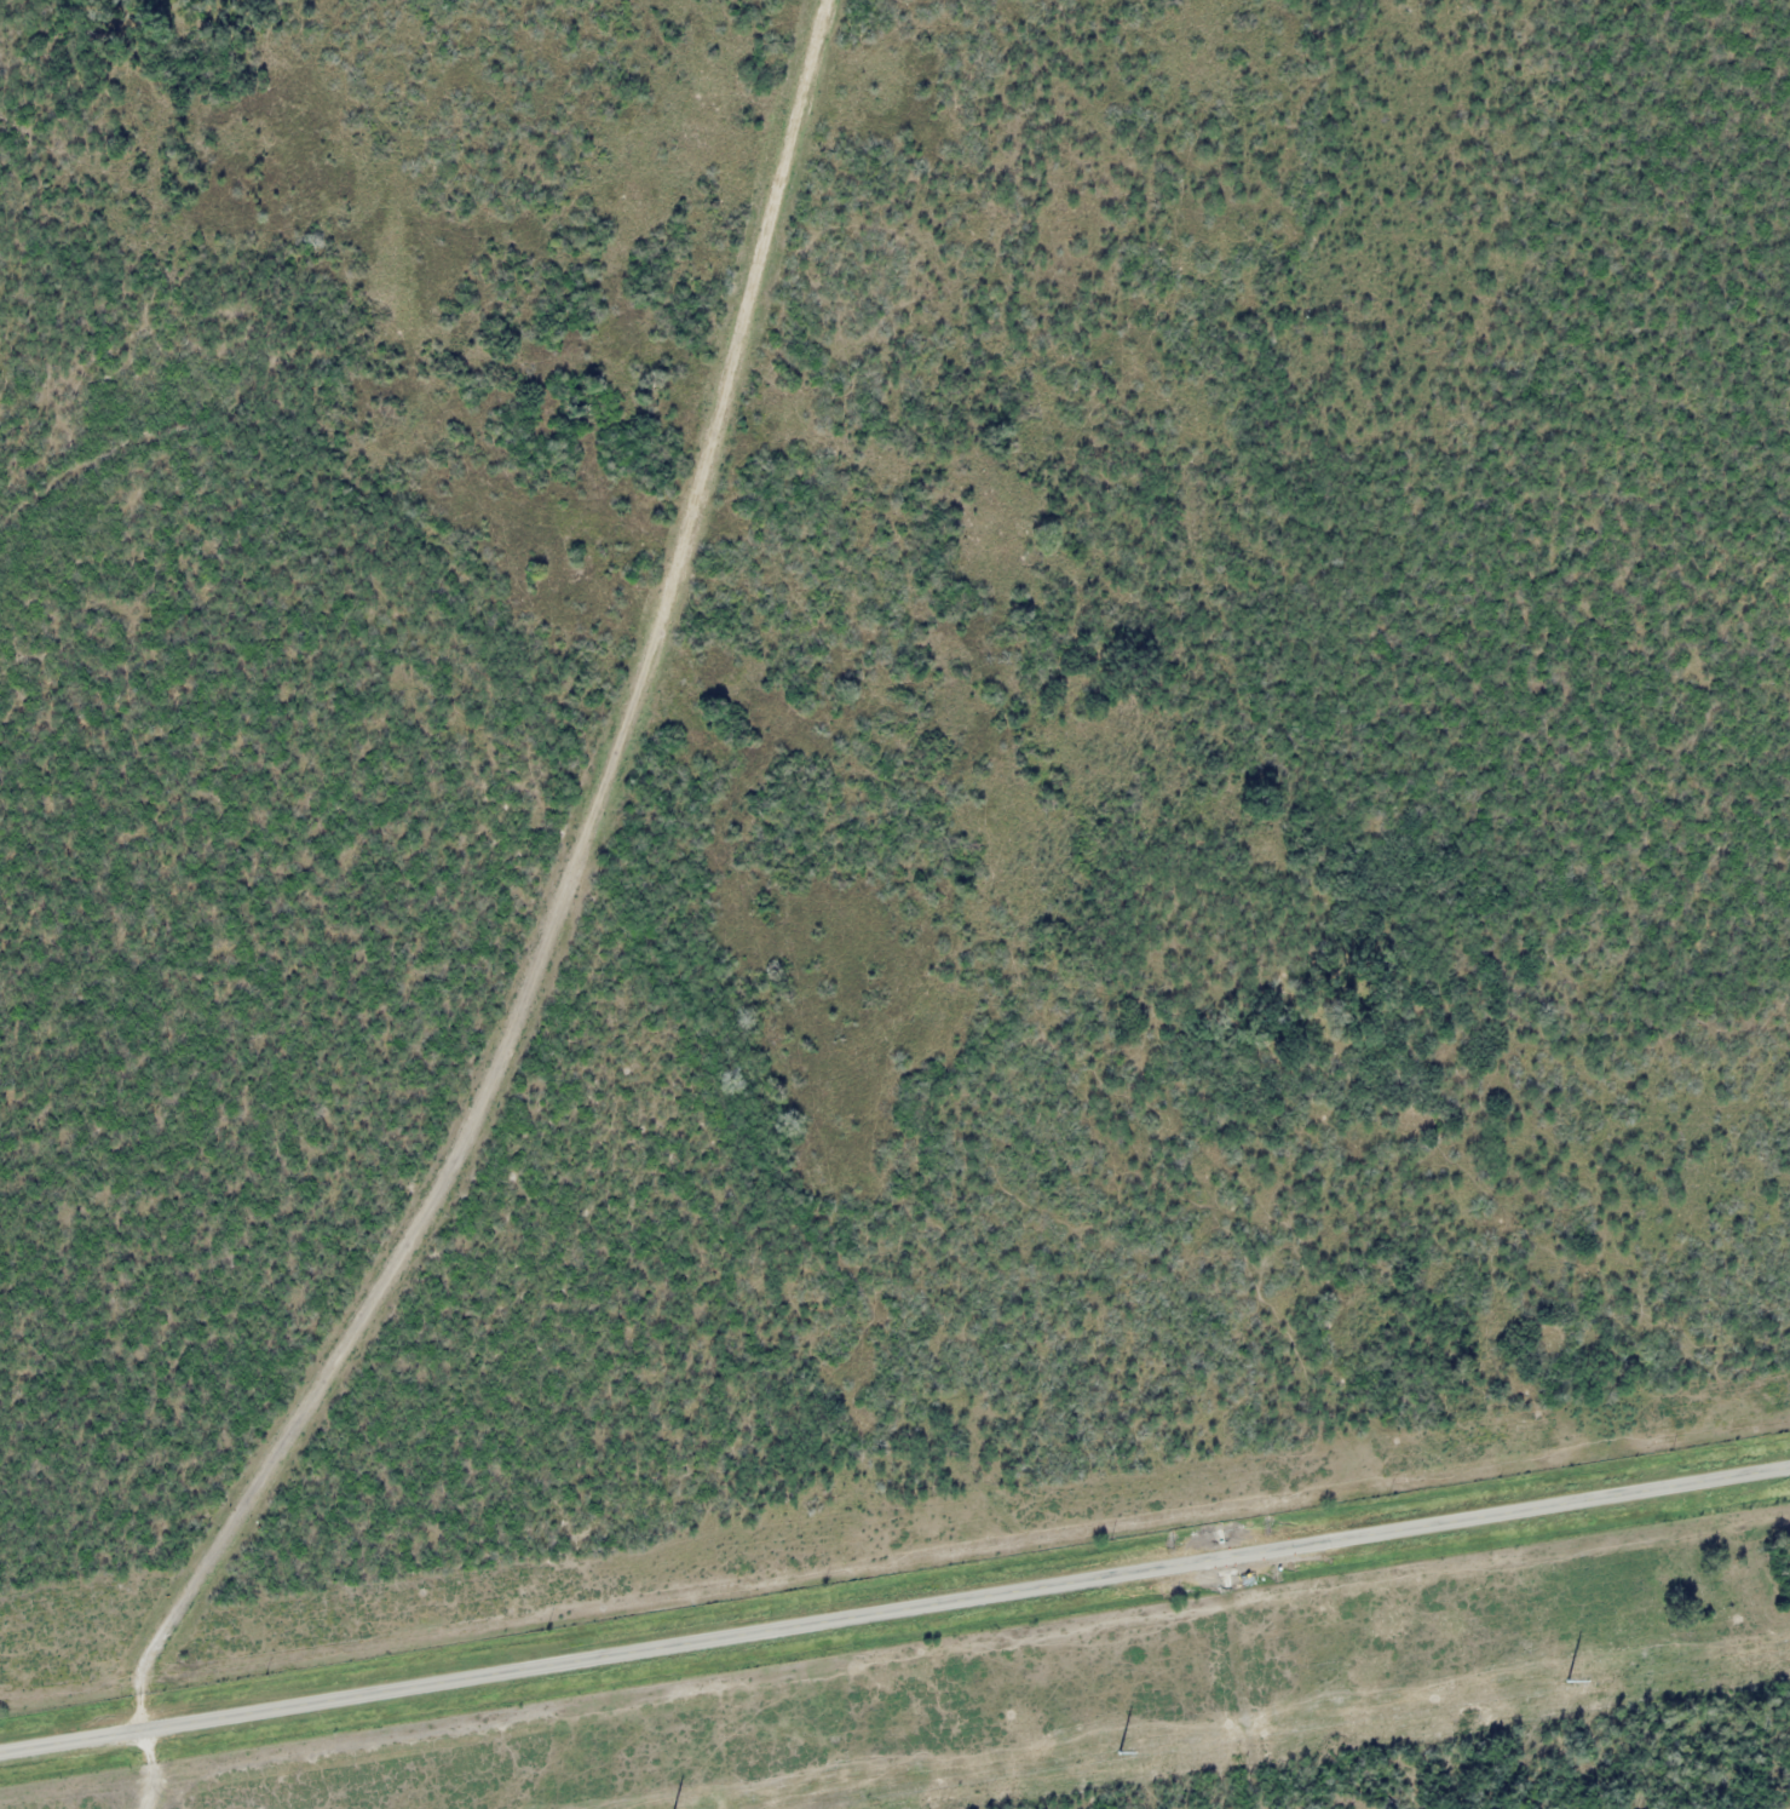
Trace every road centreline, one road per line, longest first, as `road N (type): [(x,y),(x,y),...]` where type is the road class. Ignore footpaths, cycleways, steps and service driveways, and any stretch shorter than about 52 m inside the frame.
road 1 (primary): [(0,1747),(1789,1466)]

